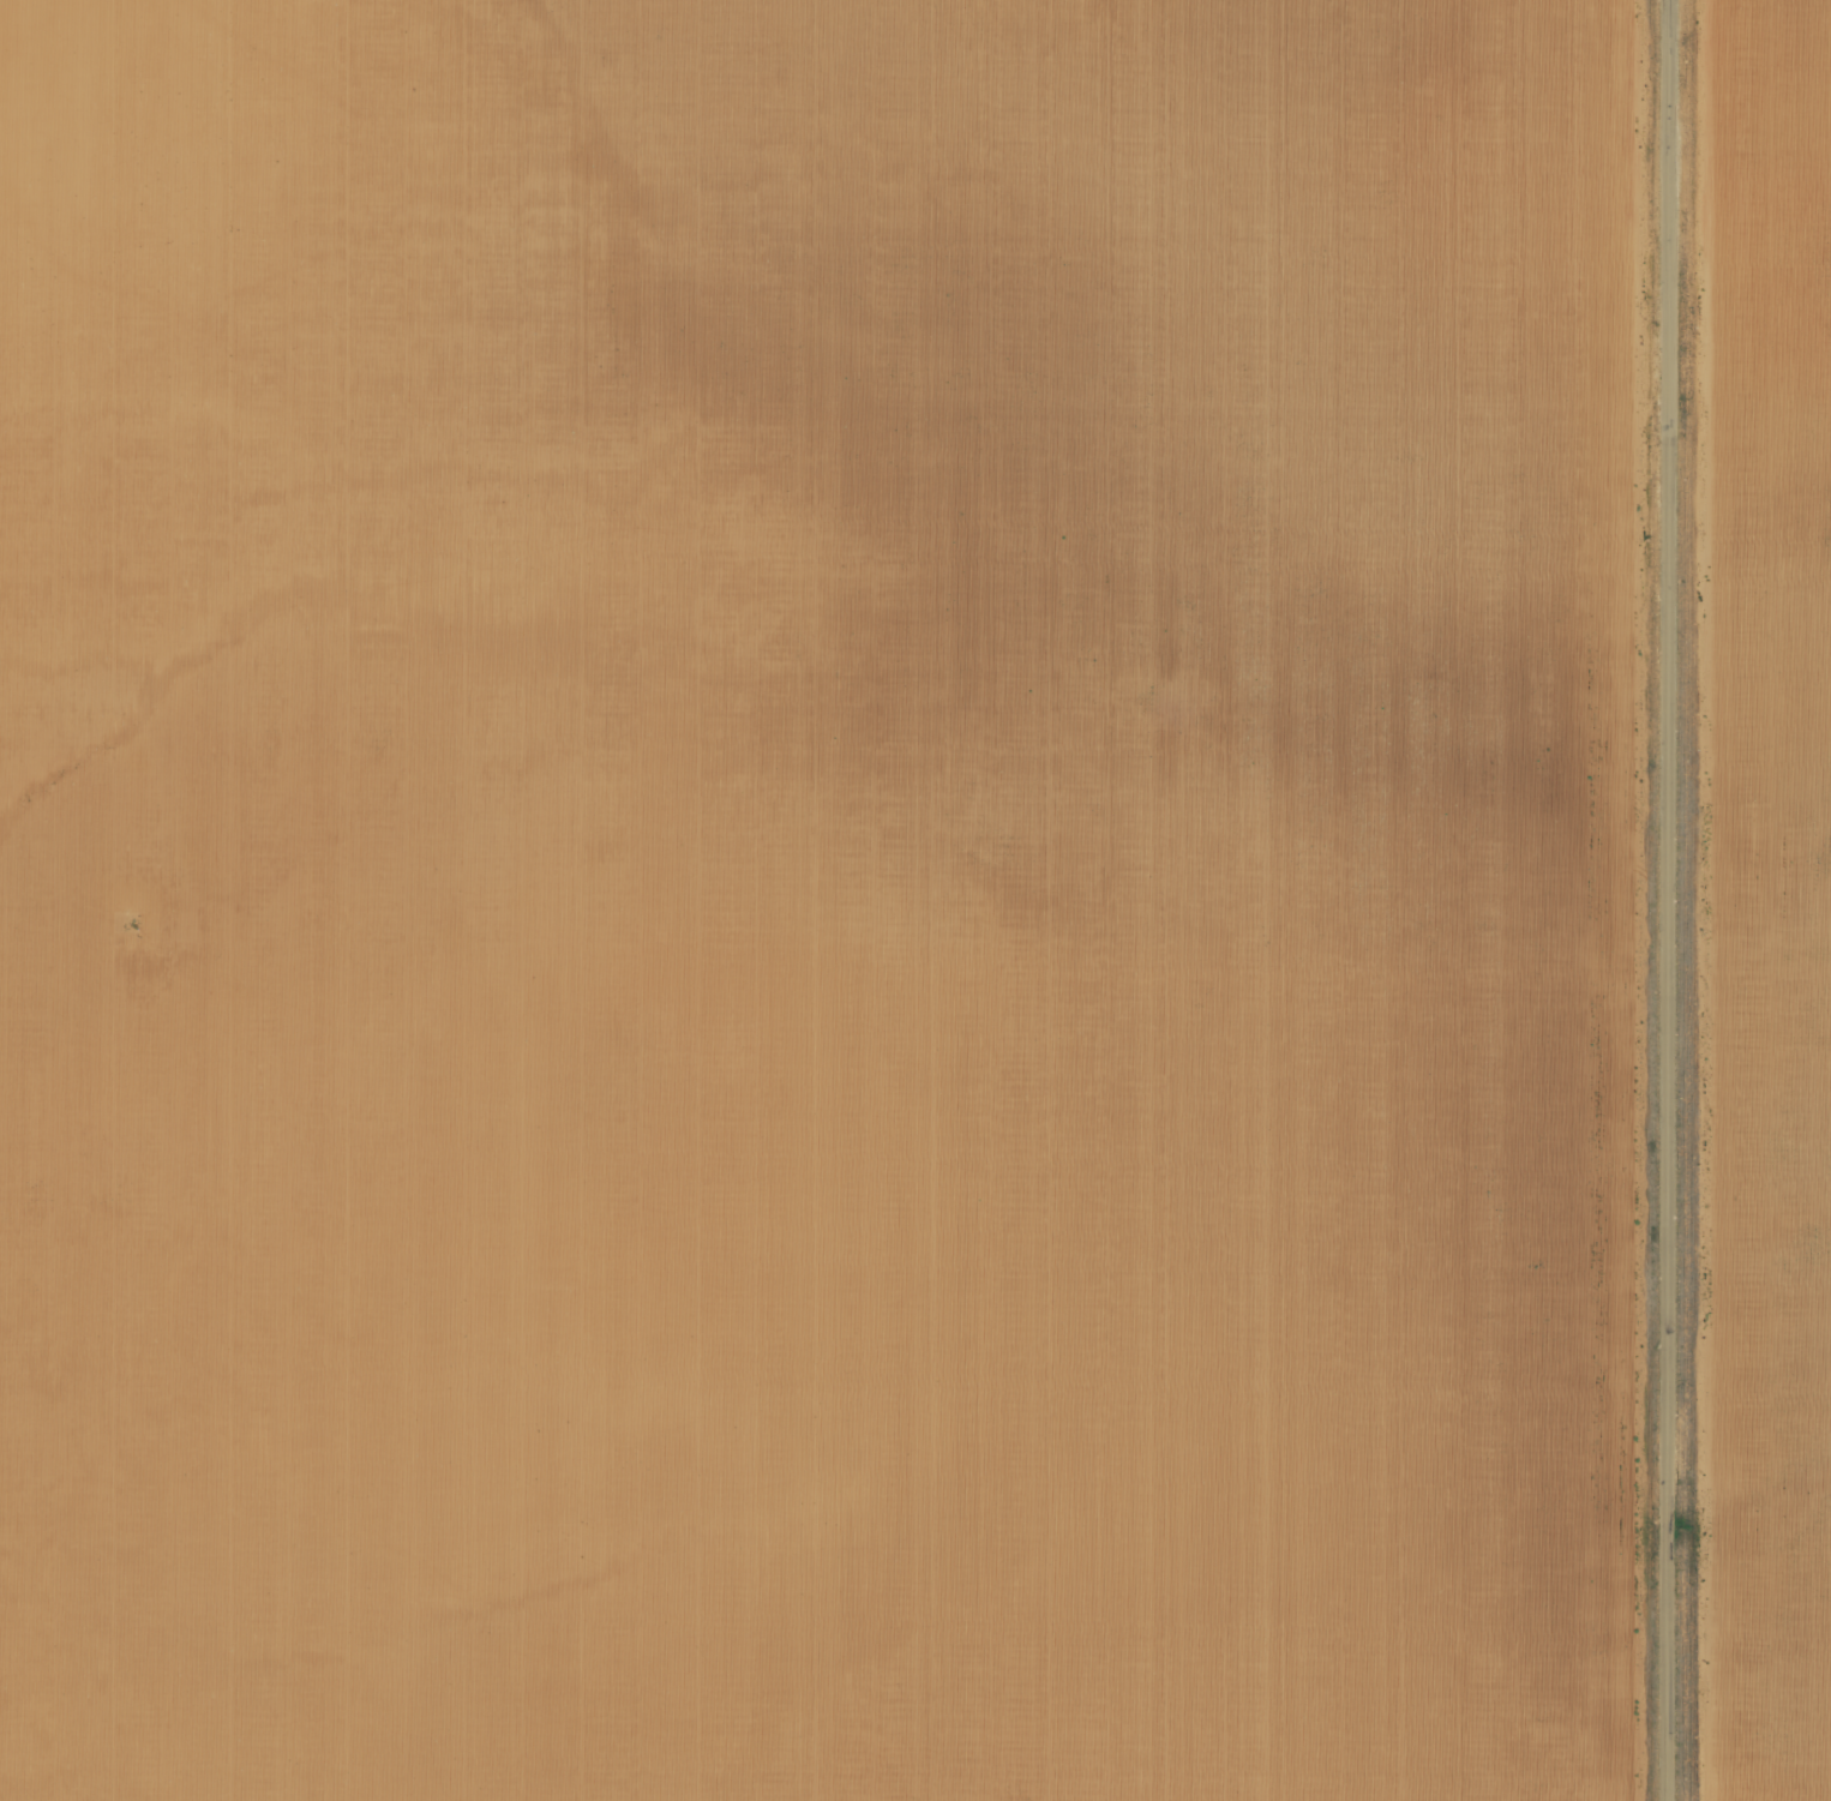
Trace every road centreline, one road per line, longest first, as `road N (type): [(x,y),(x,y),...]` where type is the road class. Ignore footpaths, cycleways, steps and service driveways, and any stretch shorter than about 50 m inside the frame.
road 1 (residential): [(1665,1800),(1672,0)]

